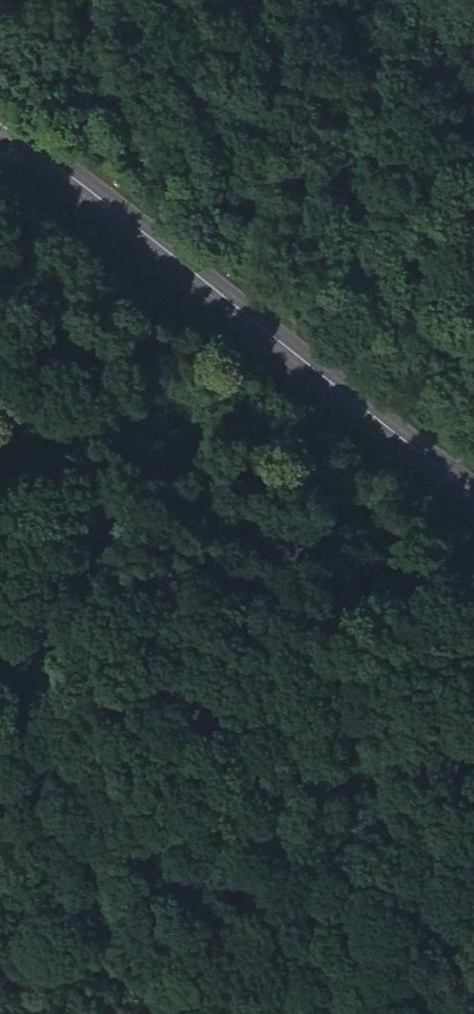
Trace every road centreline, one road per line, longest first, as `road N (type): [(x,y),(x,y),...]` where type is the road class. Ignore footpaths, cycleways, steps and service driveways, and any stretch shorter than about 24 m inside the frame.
road 1 (secondary): [(473,492),(0,123)]

